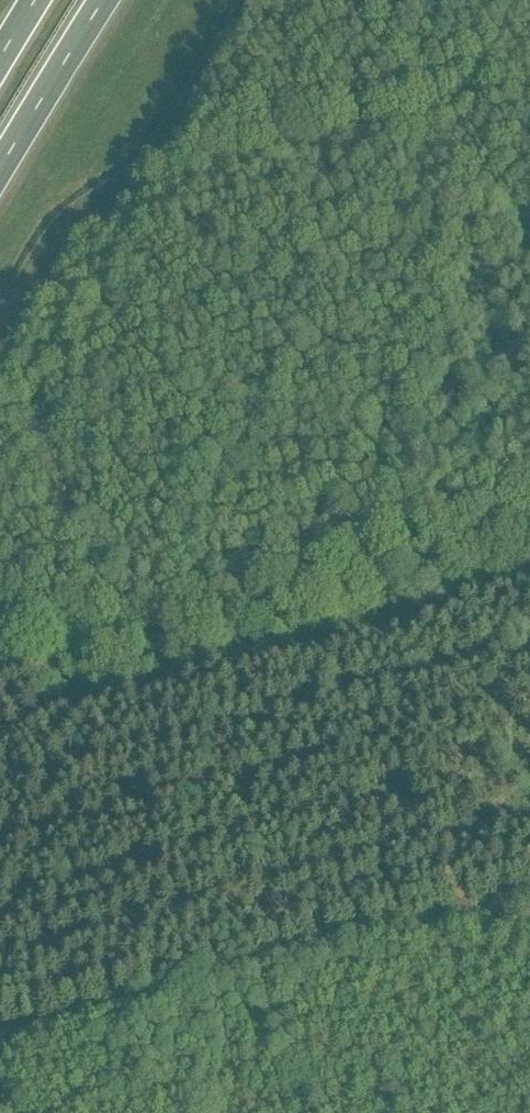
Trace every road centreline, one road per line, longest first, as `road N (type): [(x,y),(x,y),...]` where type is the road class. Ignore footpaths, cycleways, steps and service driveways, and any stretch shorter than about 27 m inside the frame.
road 1 (track): [(0,1038),(529,892)]
road 2 (track): [(277,0),(143,207),(90,219),(58,237),(0,340)]
road 3 (trunk): [(0,170),(106,0)]

